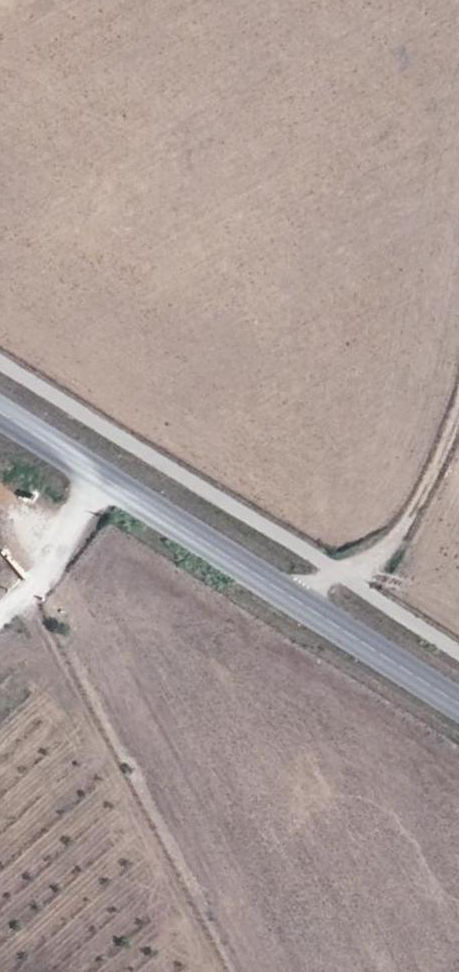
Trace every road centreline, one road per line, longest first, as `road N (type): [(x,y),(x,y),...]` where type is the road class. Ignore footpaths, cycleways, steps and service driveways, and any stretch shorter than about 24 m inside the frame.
road 1 (tertiary): [(0,413),(458,705)]
road 2 (track): [(225,971),(73,686),(37,584)]
road 3 (track): [(458,407),(393,546),(296,601)]

